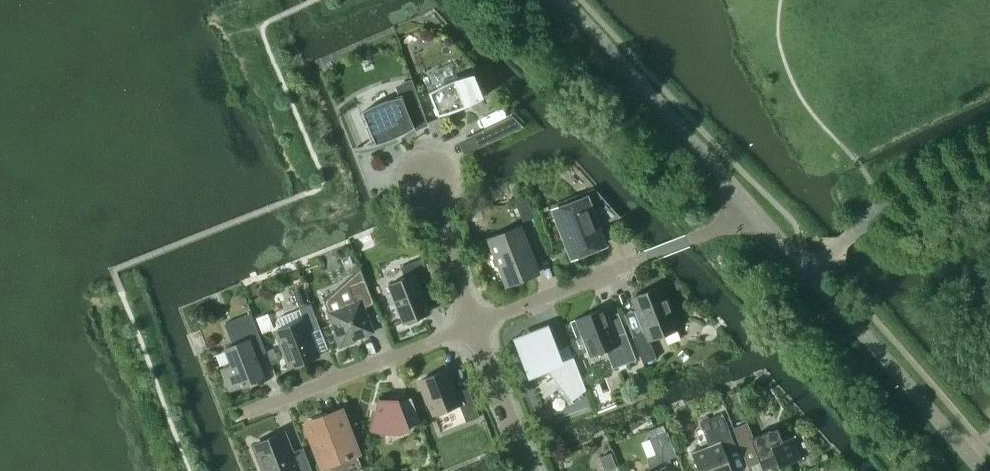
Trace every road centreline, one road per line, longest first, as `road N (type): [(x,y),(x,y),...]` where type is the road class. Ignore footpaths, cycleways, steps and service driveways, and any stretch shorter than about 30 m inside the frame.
road 1 (residential): [(243,412),(472,324)]
road 2 (residential): [(472,324),(648,256)]
road 3 (residential): [(529,470),(472,324)]
road 4 (residential): [(472,324),(426,179)]

